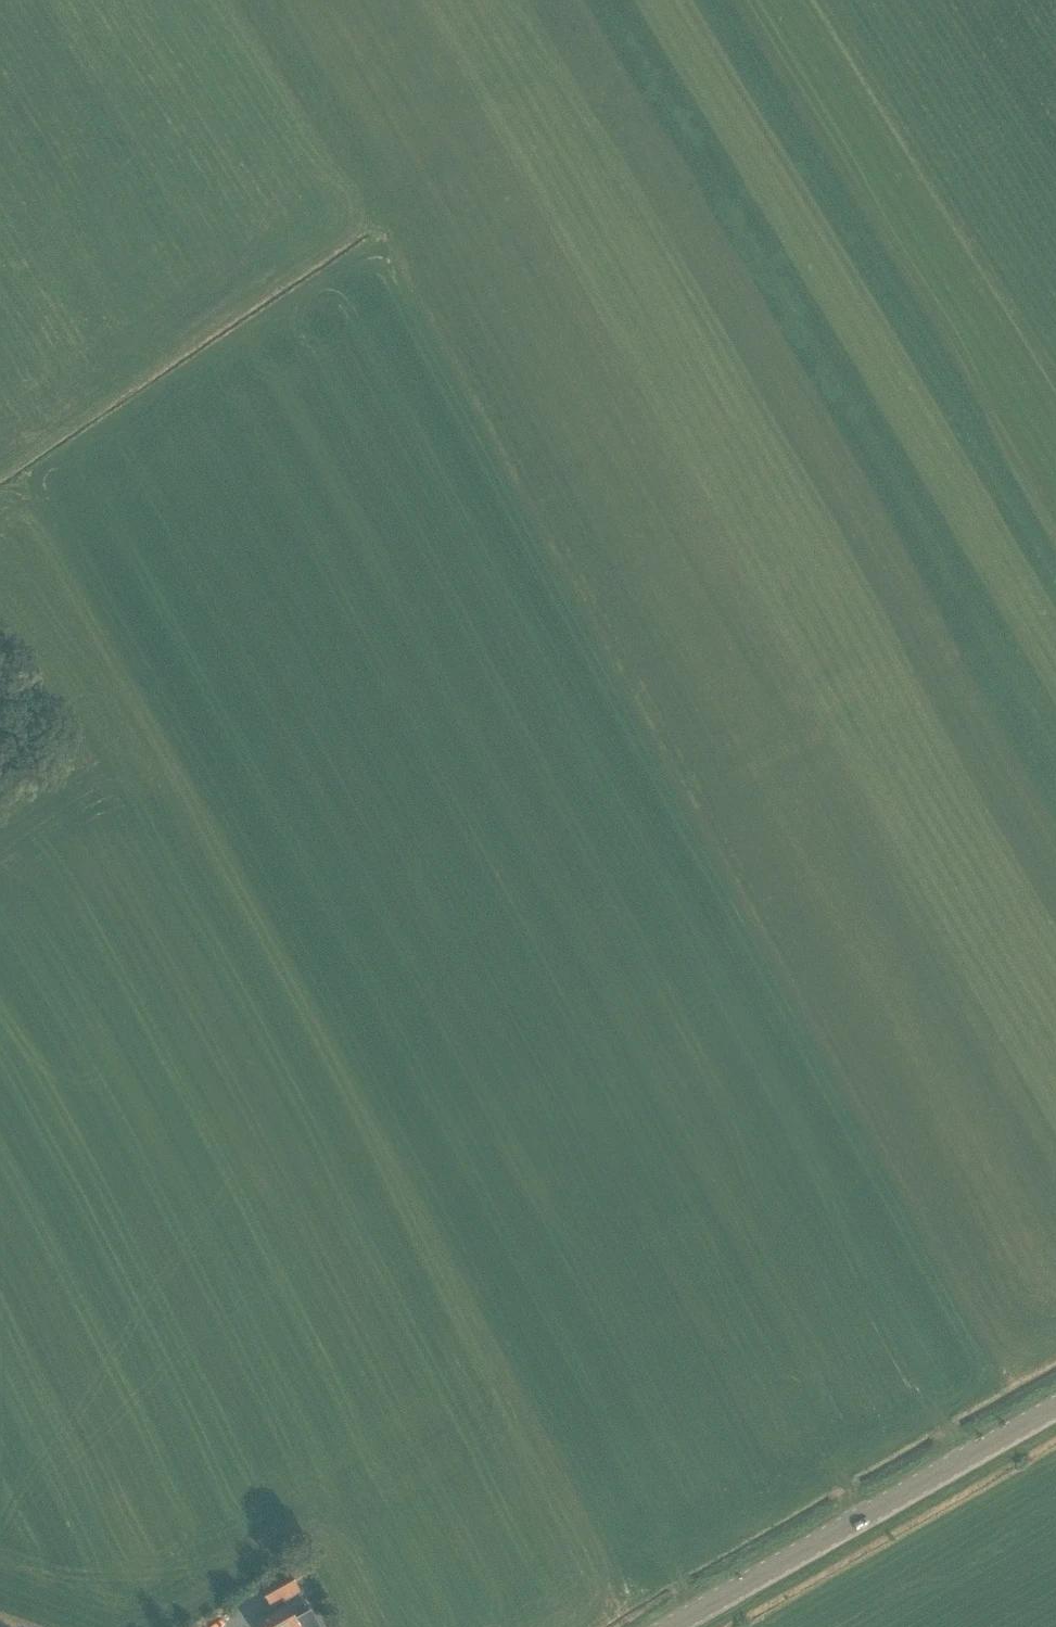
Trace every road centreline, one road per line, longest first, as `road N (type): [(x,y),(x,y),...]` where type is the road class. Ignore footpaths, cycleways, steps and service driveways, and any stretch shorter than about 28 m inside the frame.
road 1 (tertiary): [(671,1626),(1055,1406)]

